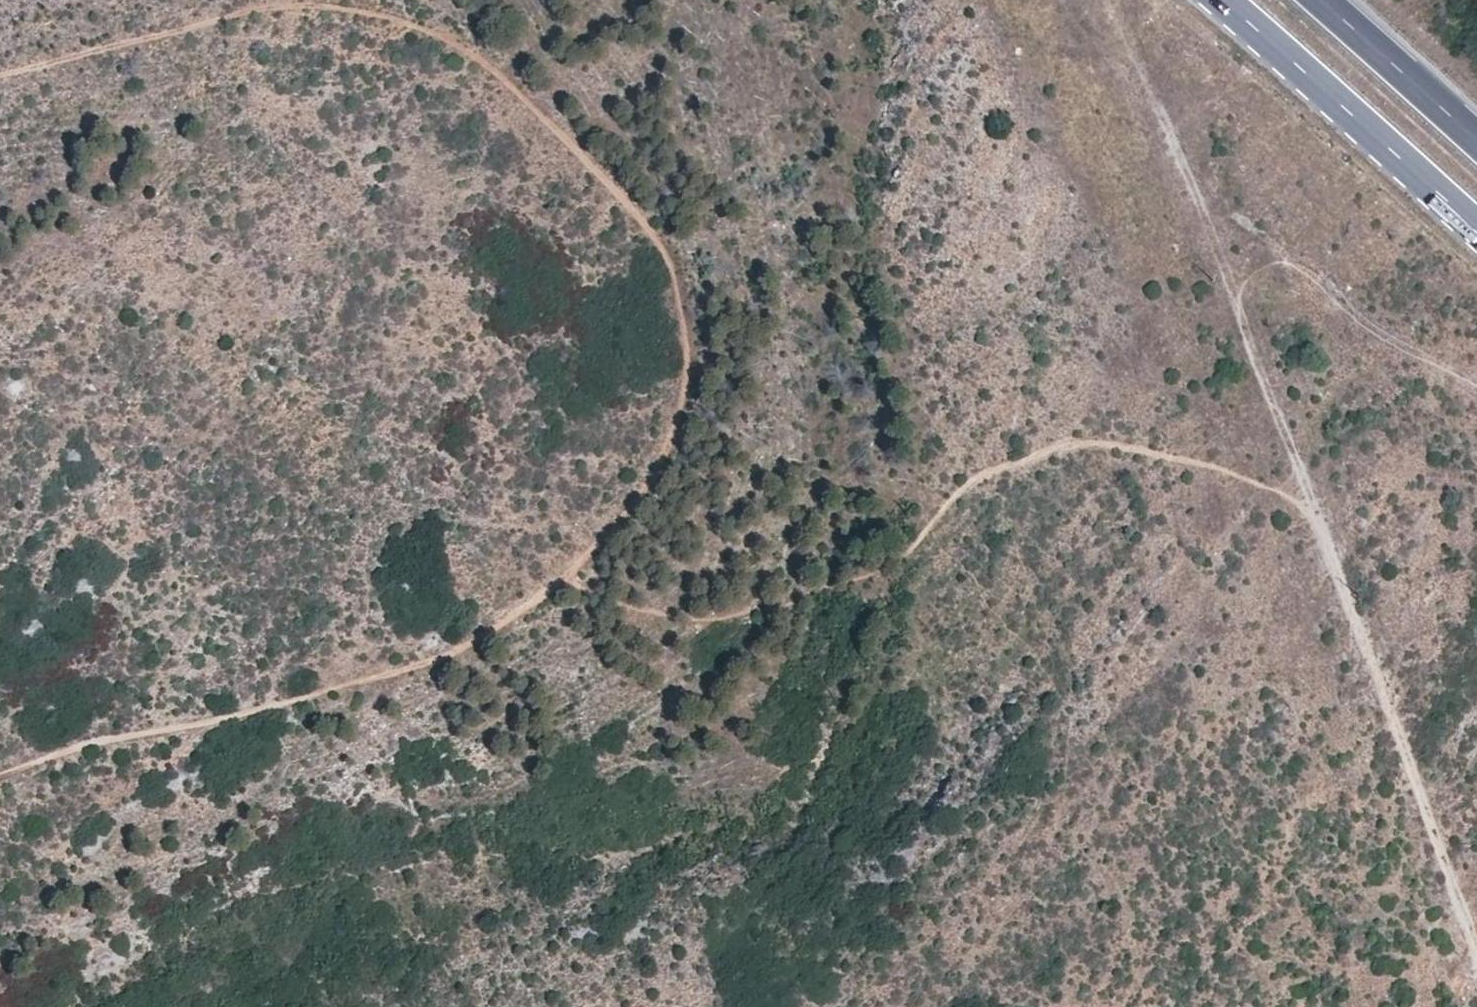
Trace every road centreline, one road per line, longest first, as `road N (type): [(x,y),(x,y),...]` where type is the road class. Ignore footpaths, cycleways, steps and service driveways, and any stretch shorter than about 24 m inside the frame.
road 1 (track): [(1100,15),(1194,193),(1476,937)]
road 2 (trunk): [(1221,0),(1476,228)]
road 3 (trunk): [(1476,142),(1318,0)]

